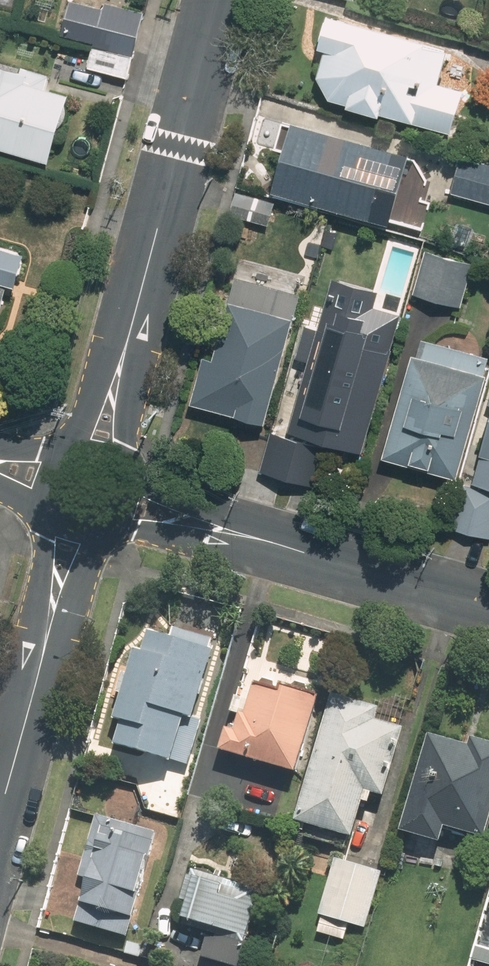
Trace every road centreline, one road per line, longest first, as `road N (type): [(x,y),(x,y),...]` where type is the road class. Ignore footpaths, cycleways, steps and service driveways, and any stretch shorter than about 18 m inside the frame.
road 1 (tertiary): [(220,0),(129,335)]
road 2 (residential): [(243,535),(488,606)]
road 3 (tertiary): [(48,635),(0,815)]
road 4 (tertiary): [(129,335),(136,369),(119,461)]
road 5 (tertiary): [(78,450),(109,360),(129,335)]
road 6 (residential): [(243,535),(195,538),(118,523)]
road 7 (residential): [(131,481),(214,513),(243,535)]

